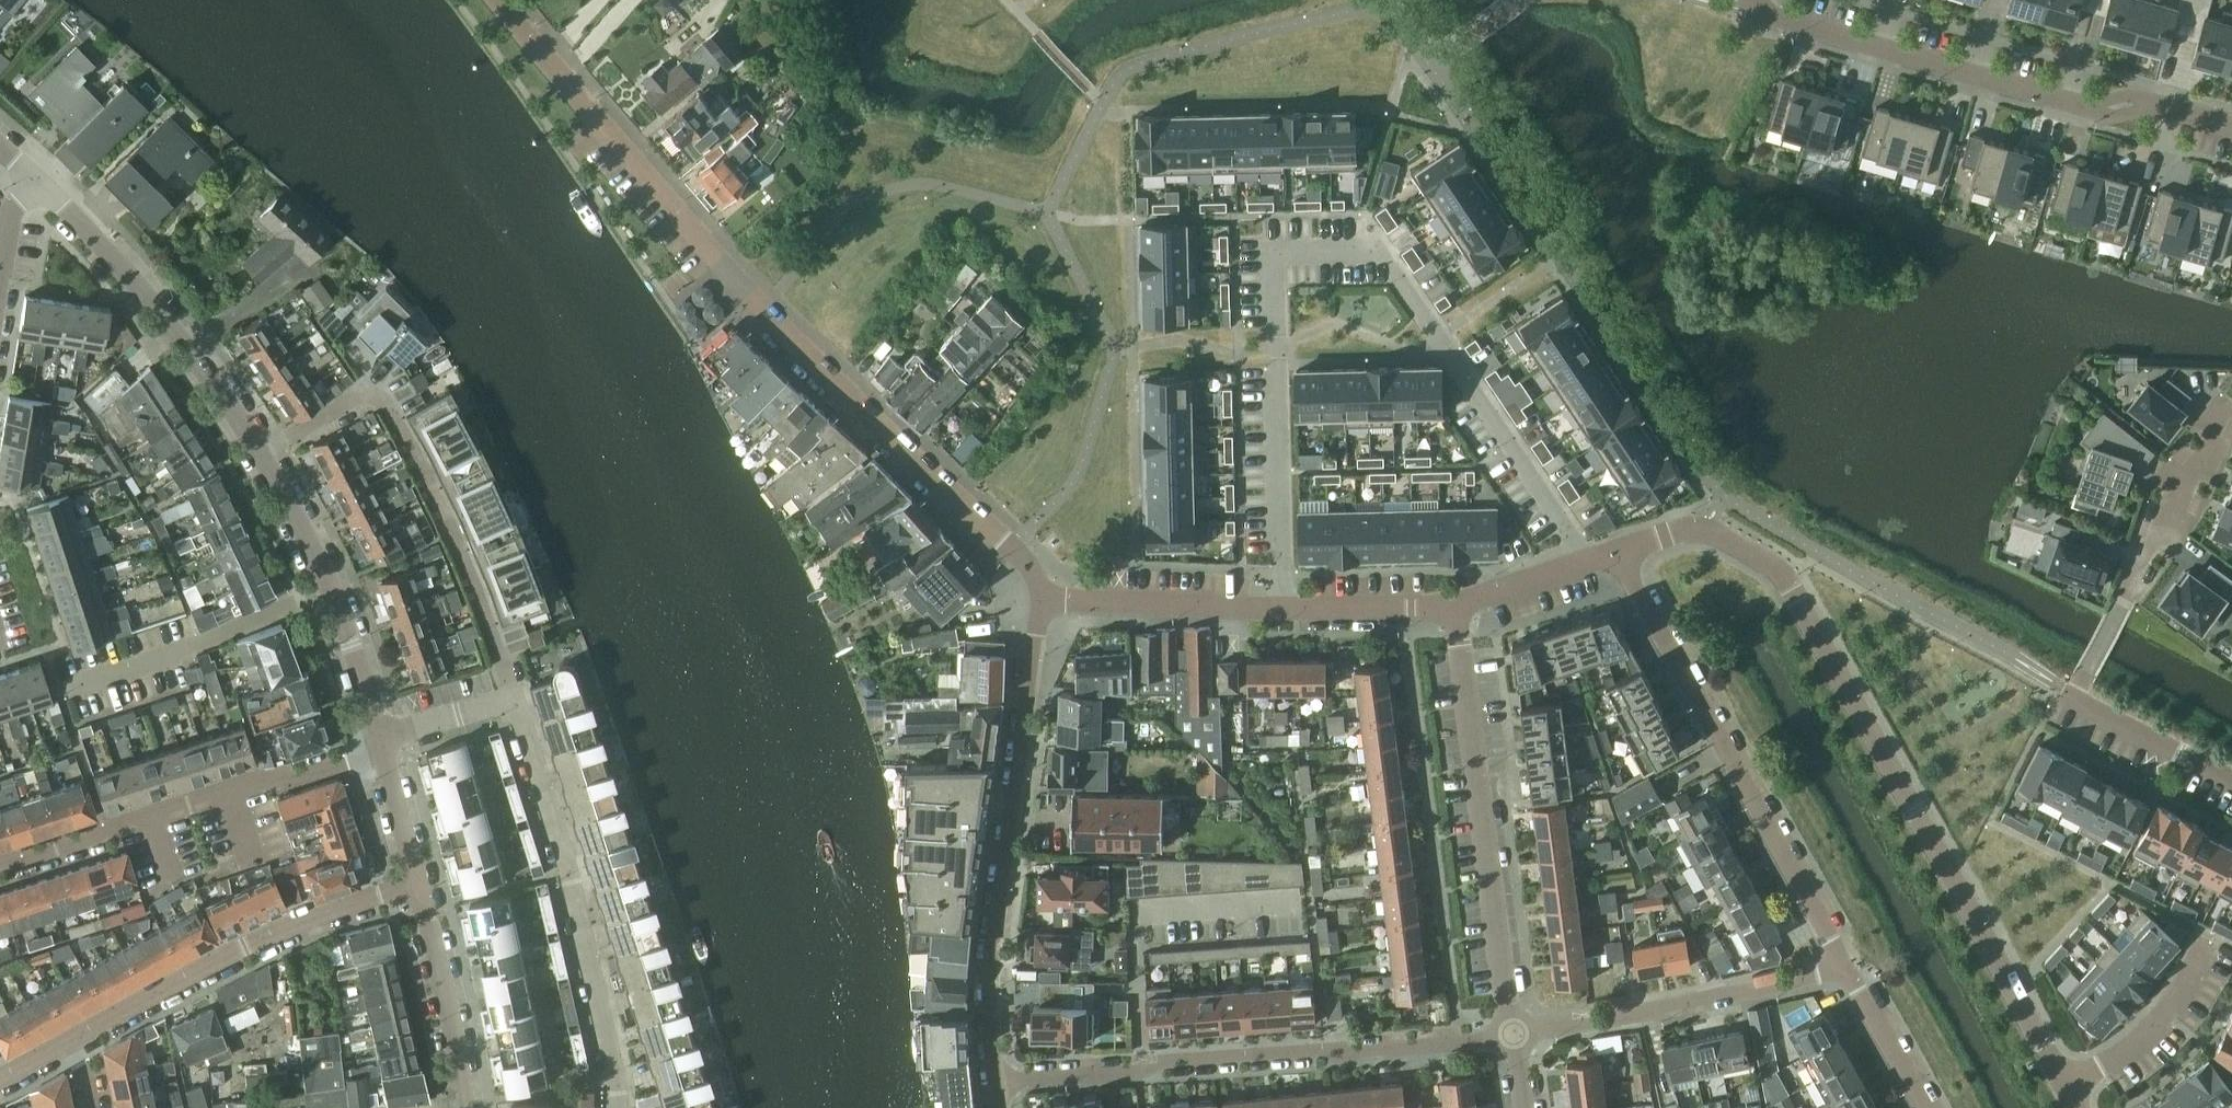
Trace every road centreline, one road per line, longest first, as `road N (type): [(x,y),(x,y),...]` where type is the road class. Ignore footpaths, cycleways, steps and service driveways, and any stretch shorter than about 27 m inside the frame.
road 1 (residential): [(1282,608),(1274,252),(1380,250),(1588,560)]
road 2 (residential): [(1045,600),(1010,547),(765,308),(499,0)]
road 3 (residential): [(2068,1088),(1780,571),(1700,527),(1618,549)]
road 4 (residential): [(999,1081),(1514,1034)]
road 5 (residential): [(2231,125),(2146,100),(2099,109),(1765,15),(1755,0)]
road 6 (residential): [(1045,600),(990,972),(999,1081)]
road 7 (residential): [(1847,970),(1618,549)]
road 8 (residential): [(262,458),(364,396),(385,398),(434,486),(513,695)]
road 9 (residential): [(1514,1034),(1456,606)]
road 10 (residential): [(624,1107),(624,1081),(570,872),(513,695)]
road 11 (residential): [(0,869),(269,779),(350,762),(383,738)]
road 12 (residential): [(73,1042),(322,918),(421,888)]
road 13 (residential): [(262,458),(185,344),(38,182)]
road 14 (residential): [(1514,1034),(1847,970)]
road 15 (residential): [(383,738),(332,589),(262,458)]
road 16 (residential): [(2087,671),(2230,403)]
road 17 (residential): [(1045,600),(1282,608)]
road 18 (residential): [(468,1107),(421,888)]
road 19 (residential): [(2068,1088),(2125,1054),(2167,1016),(2196,978),(2214,934)]
road 20 (residential): [(2087,671),(2077,692),(2231,774)]
road 21 (residential): [(1282,608),(1456,606)]
road 22 (residential): [(1923,1107),(1847,970)]
road 23 (residential): [(421,888),(383,738)]
road 24 (residential): [(1456,606),(1588,560)]
road 25 (residential): [(513,695),(383,738)]

